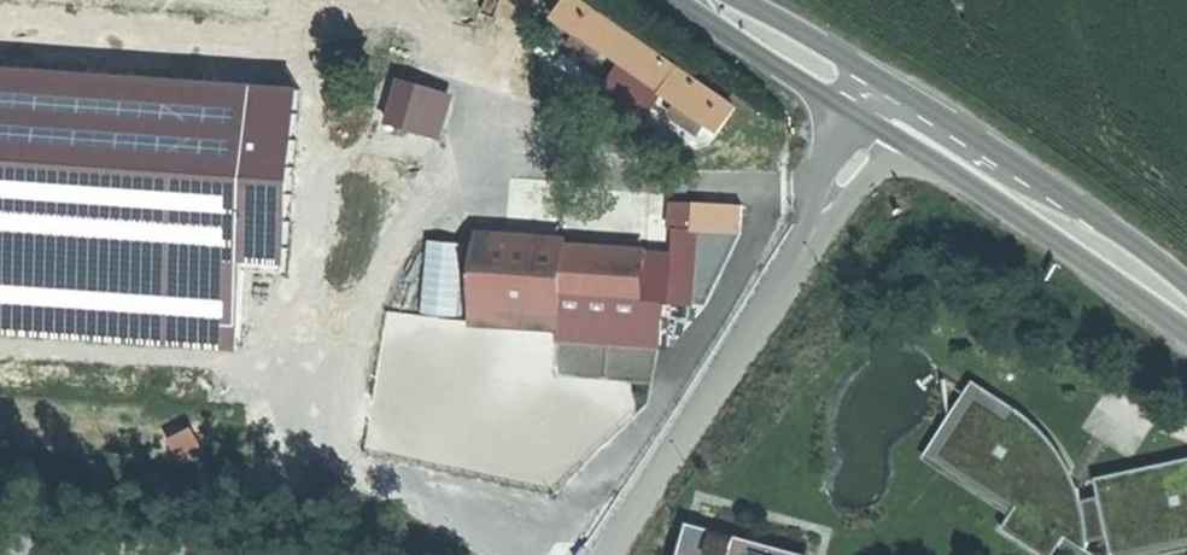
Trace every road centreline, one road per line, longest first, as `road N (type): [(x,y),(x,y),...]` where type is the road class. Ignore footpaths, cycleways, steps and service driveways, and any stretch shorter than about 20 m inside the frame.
road 1 (unclassified): [(611,554),(815,231)]
road 2 (secondary): [(1186,288),(1108,224),(920,98)]
road 3 (secondary): [(916,154),(1186,330)]
road 4 (track): [(275,554),(0,534)]
road 5 (secondary): [(920,98),(744,0)]
road 6 (secondary): [(685,0),(818,90)]
road 7 (unclassified): [(815,231),(916,154)]

